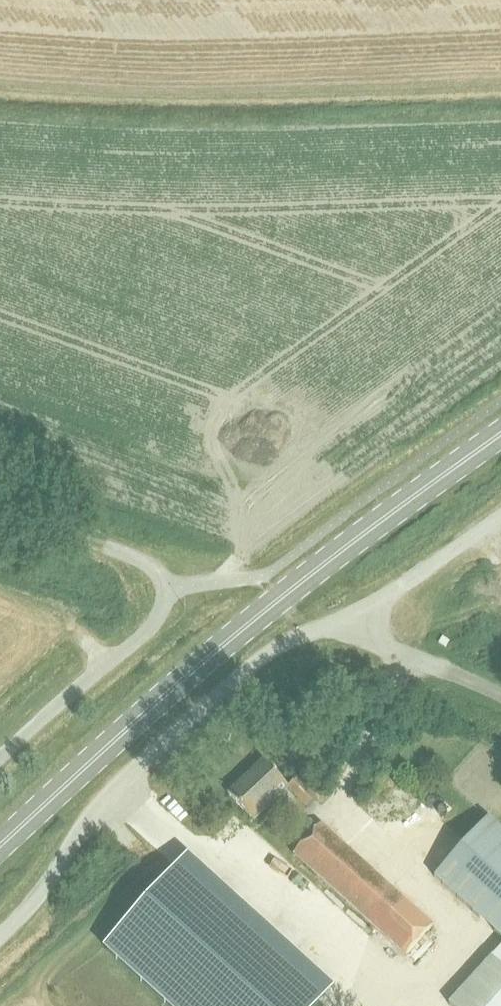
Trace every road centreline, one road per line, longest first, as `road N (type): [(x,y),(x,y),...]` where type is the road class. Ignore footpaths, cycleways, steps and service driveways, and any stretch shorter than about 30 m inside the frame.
road 1 (secondary): [(0,852),(269,608),(500,434)]
road 2 (unclassified): [(342,618),(241,675),(105,807),(46,891),(0,940)]
road 3 (track): [(177,595),(138,646),(0,764)]
road 4 (track): [(177,595),(149,566),(0,513)]
road 5 (unclassified): [(342,618),(500,521)]
road 6 (unclassified): [(500,696),(374,642),(342,618)]

